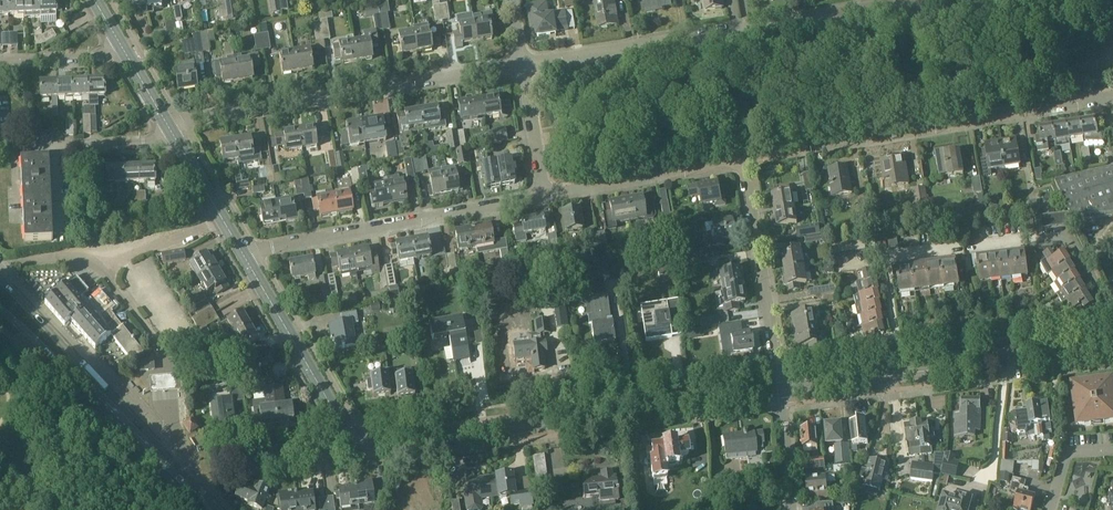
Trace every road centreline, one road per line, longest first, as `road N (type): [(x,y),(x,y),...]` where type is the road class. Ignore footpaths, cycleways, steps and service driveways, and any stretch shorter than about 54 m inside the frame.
road 1 (tertiary): [(782,390),(446,437),(359,437)]
road 2 (residential): [(521,63),(915,0)]
road 3 (residential): [(899,372),(883,258),(1075,235),(1112,308)]
road 4 (residential): [(745,159),(1112,96)]
road 5 (residential): [(172,130),(240,110),(521,63)]
road 6 (residential): [(244,254),(545,196)]
road 7 (residential): [(782,390),(745,159)]
road 8 (tertiary): [(359,437),(340,420),(244,254)]
road 9 (residential): [(545,196),(745,159)]
road 10 (primary): [(109,401),(0,278)]
road 11 (primary): [(209,509),(109,401)]
road 12 (primary): [(0,309),(109,401)]
road 13 (tertiary): [(1040,352),(899,372)]
road 14 (residential): [(229,462),(348,449),(359,437)]
road 15 (residential): [(545,196),(521,63)]
road 16 (residential): [(223,220),(99,266)]
road 17 (residential): [(45,145),(143,142),(172,130)]
road 18 (residential): [(0,60),(126,51)]
road 19 (unclassified): [(793,509),(782,390)]

